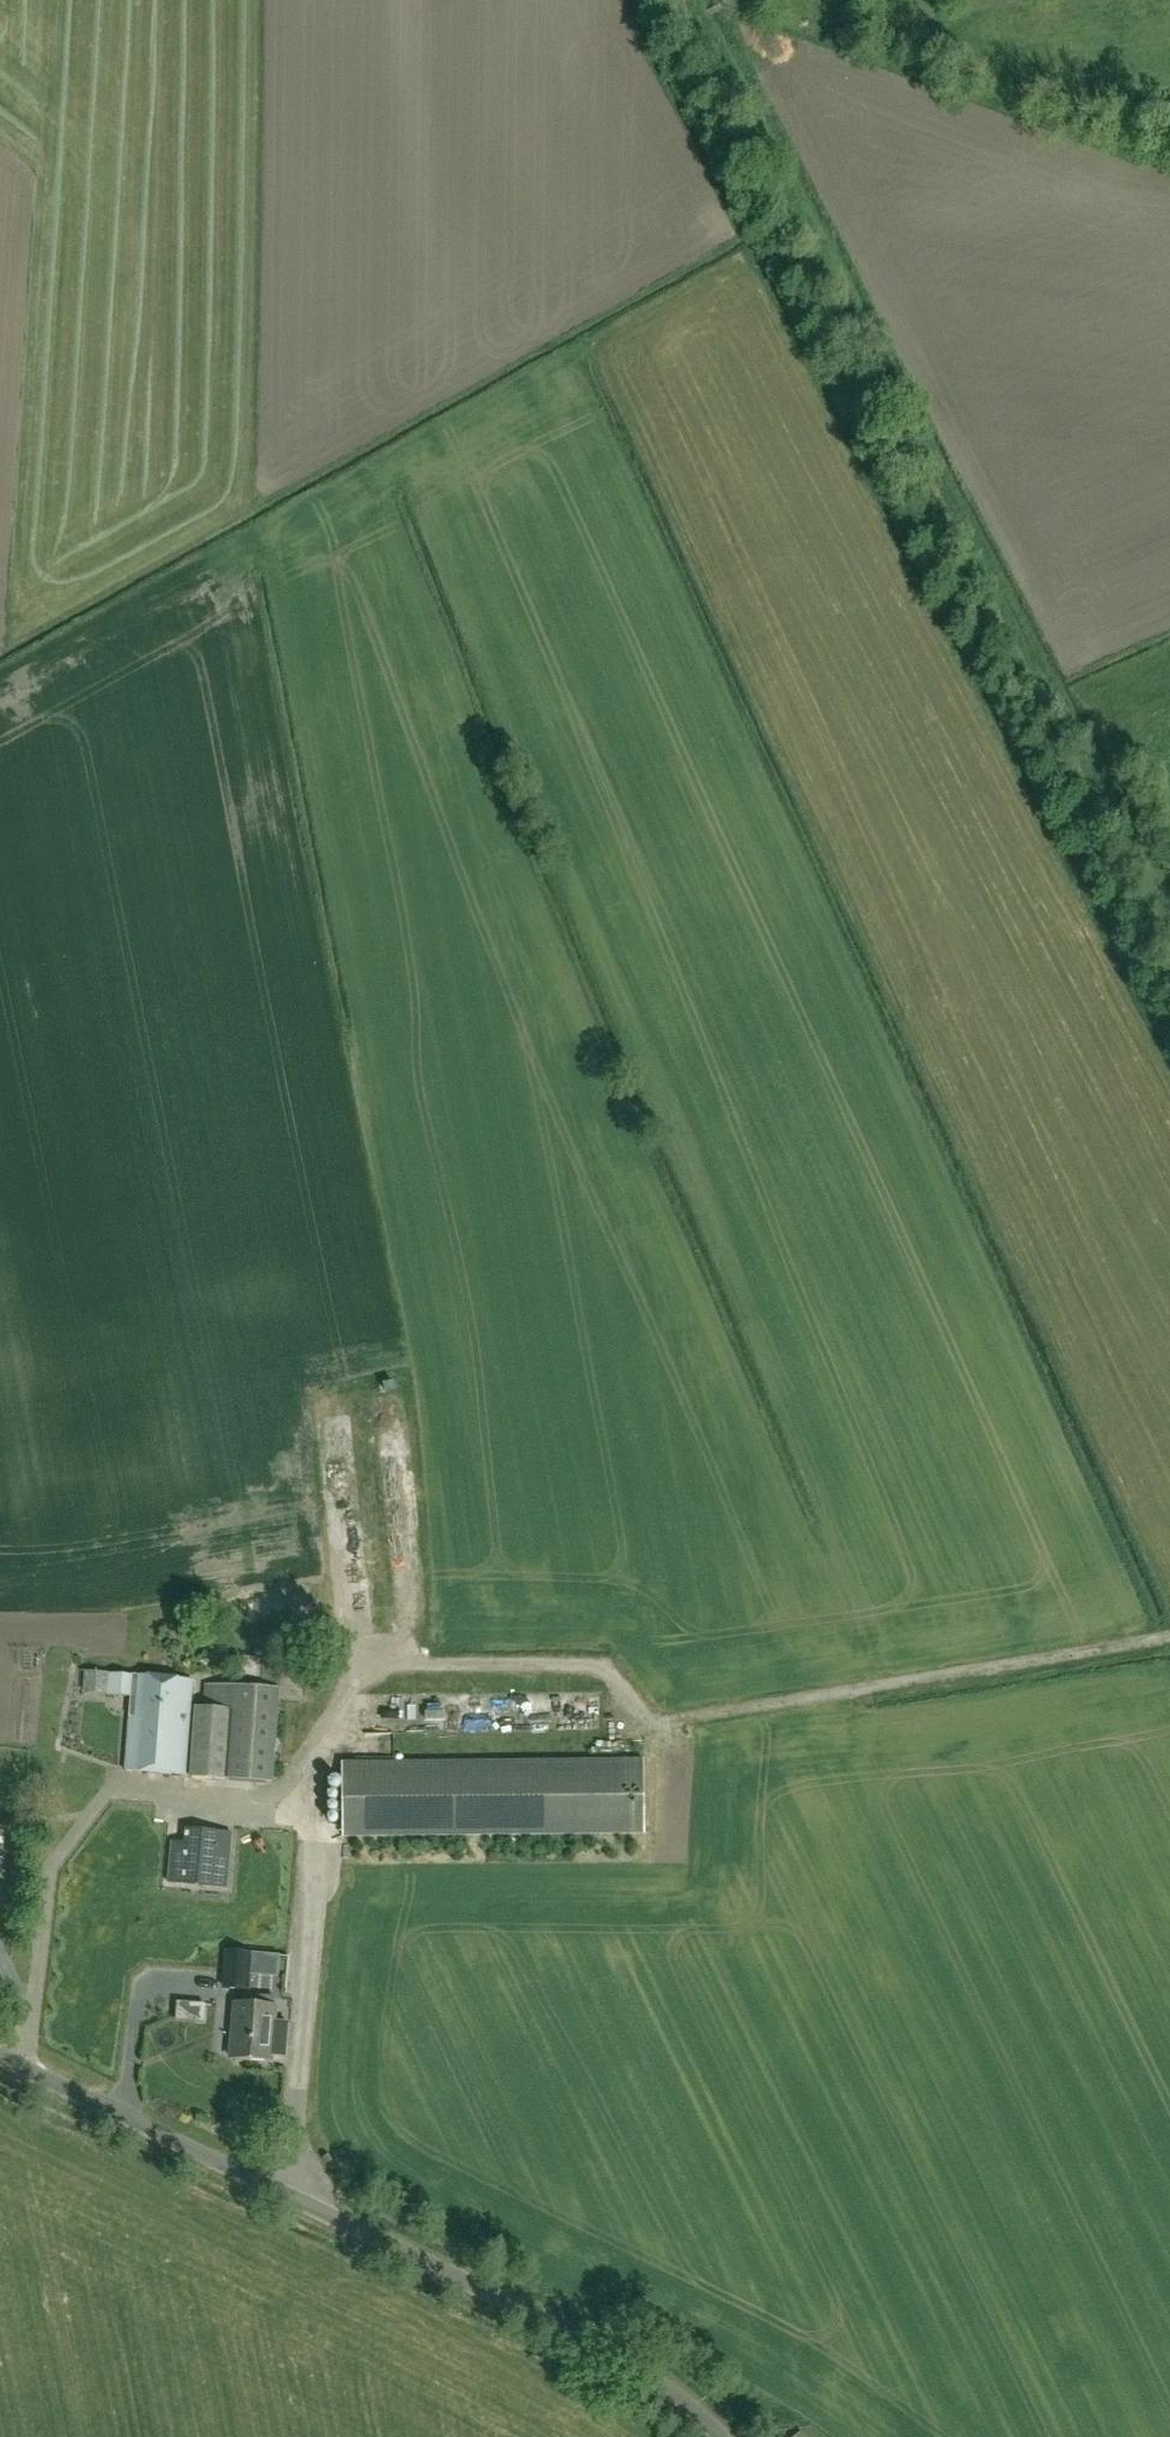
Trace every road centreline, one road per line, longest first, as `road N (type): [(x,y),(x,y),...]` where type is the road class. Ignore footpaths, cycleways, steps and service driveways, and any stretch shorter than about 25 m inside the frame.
road 1 (unclassified): [(722,2436),(683,2400),(608,2352),(0,2056)]

